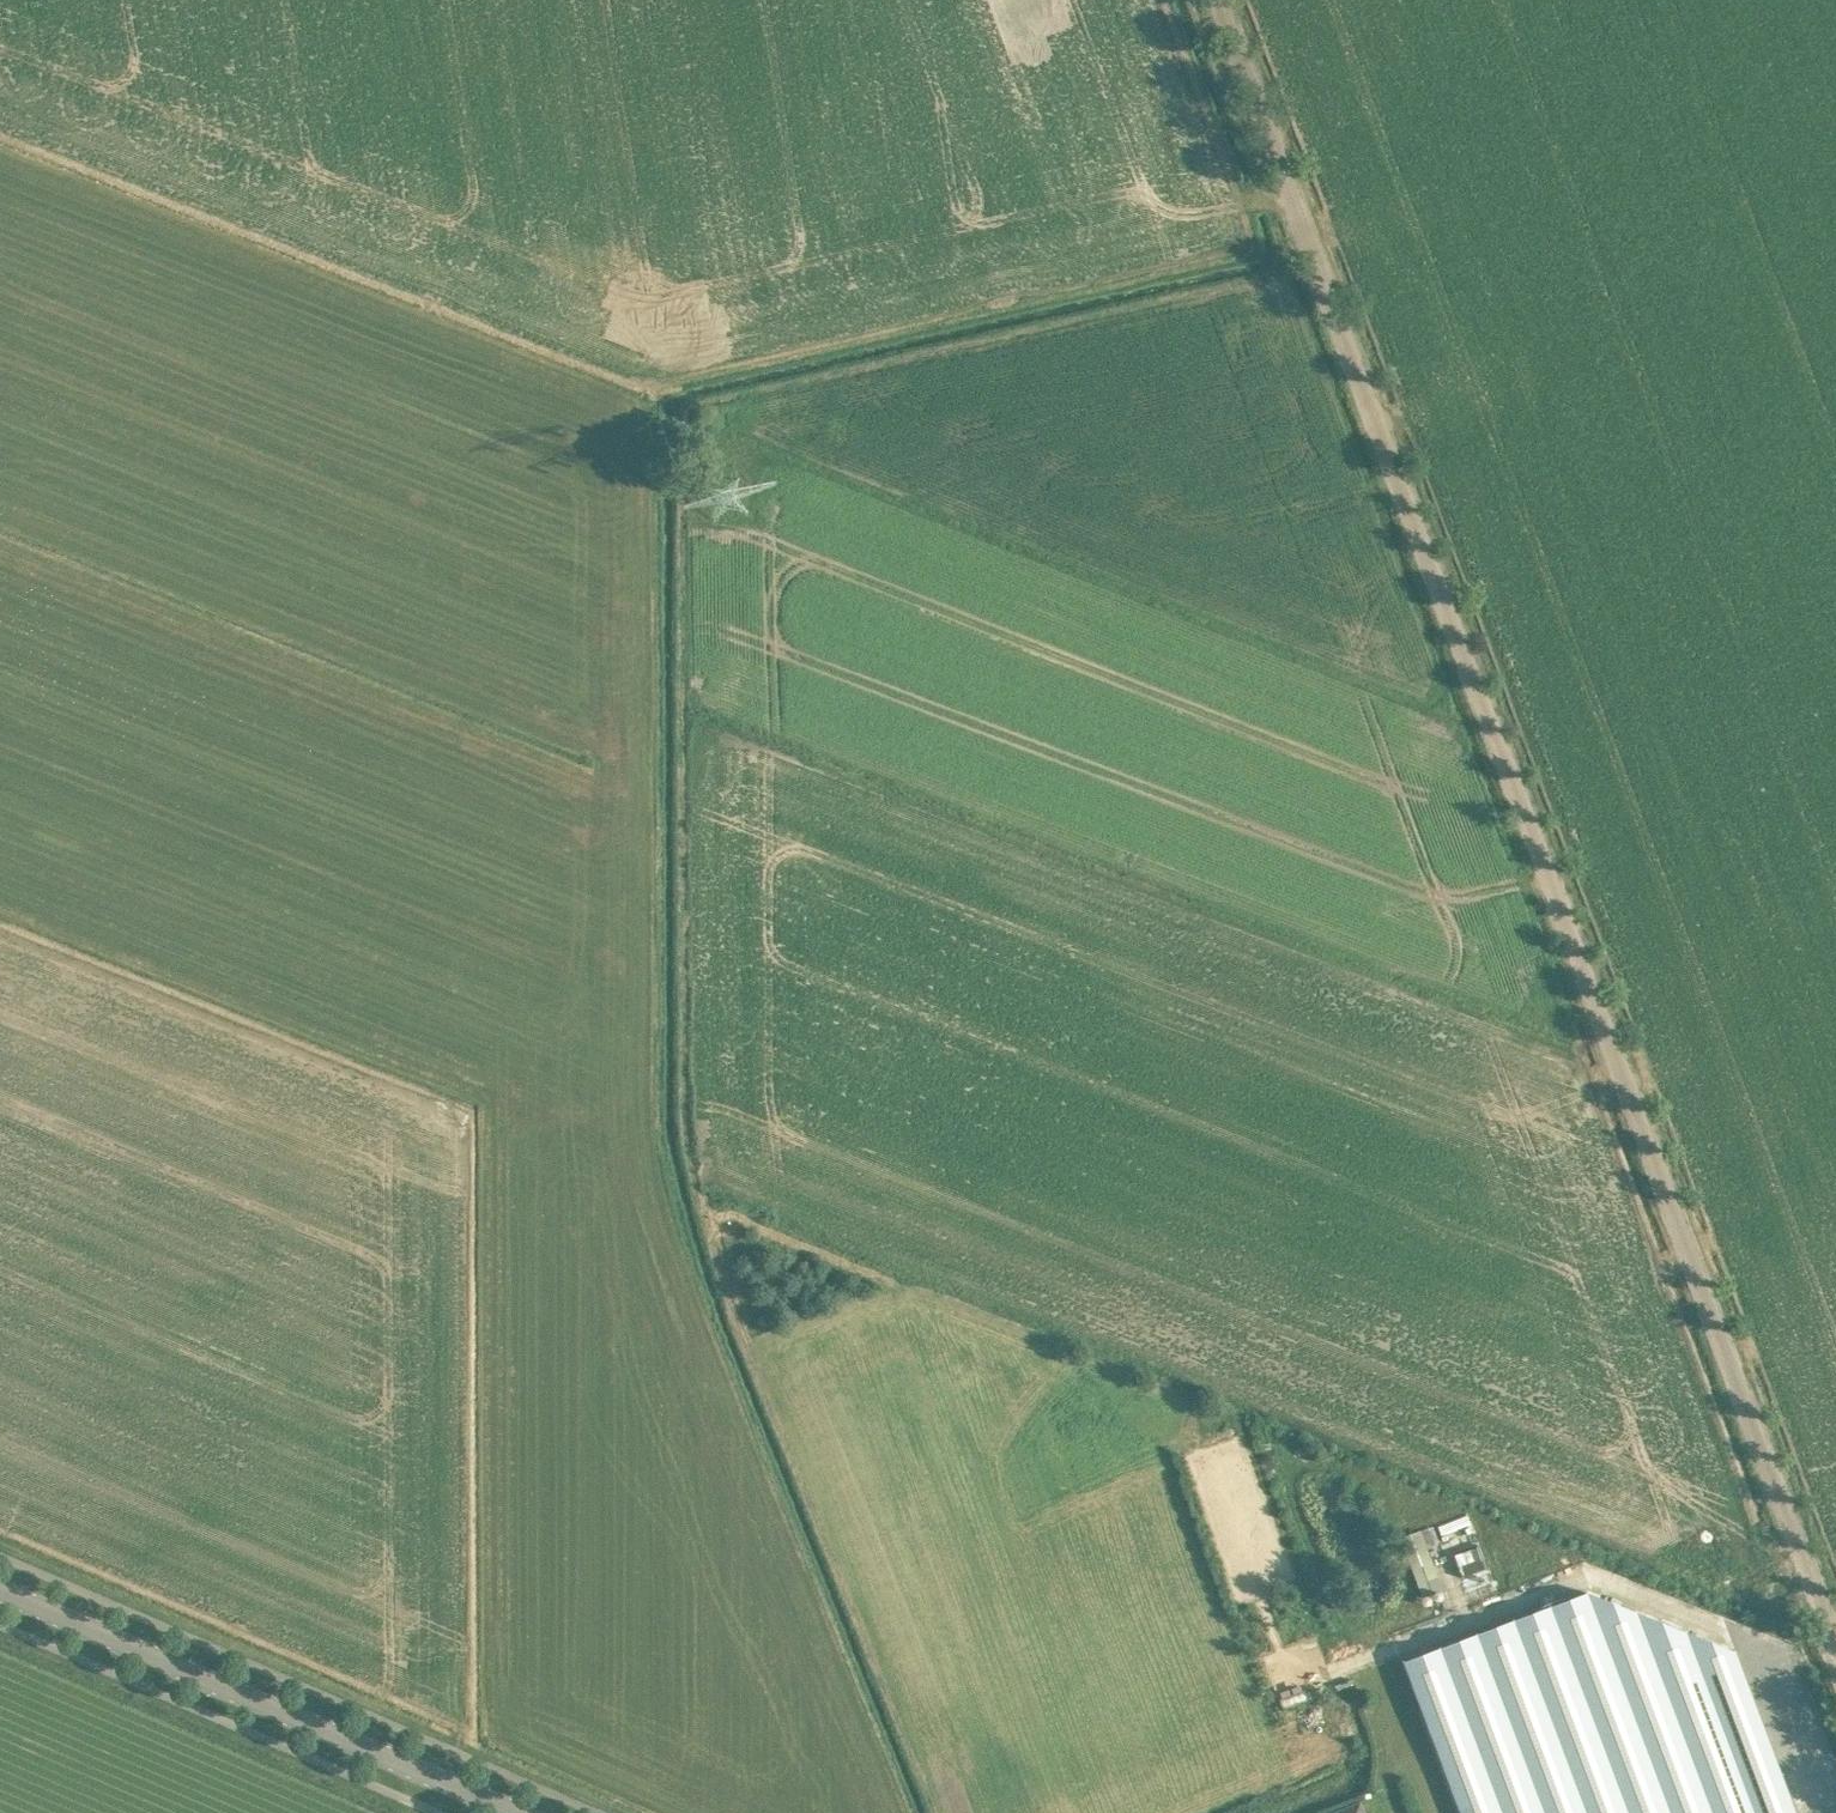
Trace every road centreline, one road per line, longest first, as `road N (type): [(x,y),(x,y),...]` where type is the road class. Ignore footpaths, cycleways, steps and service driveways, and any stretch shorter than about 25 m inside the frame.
road 1 (unclassified): [(1835,1649),(1320,270),(1210,0)]
road 2 (tertiary): [(521,1812),(0,1591)]

